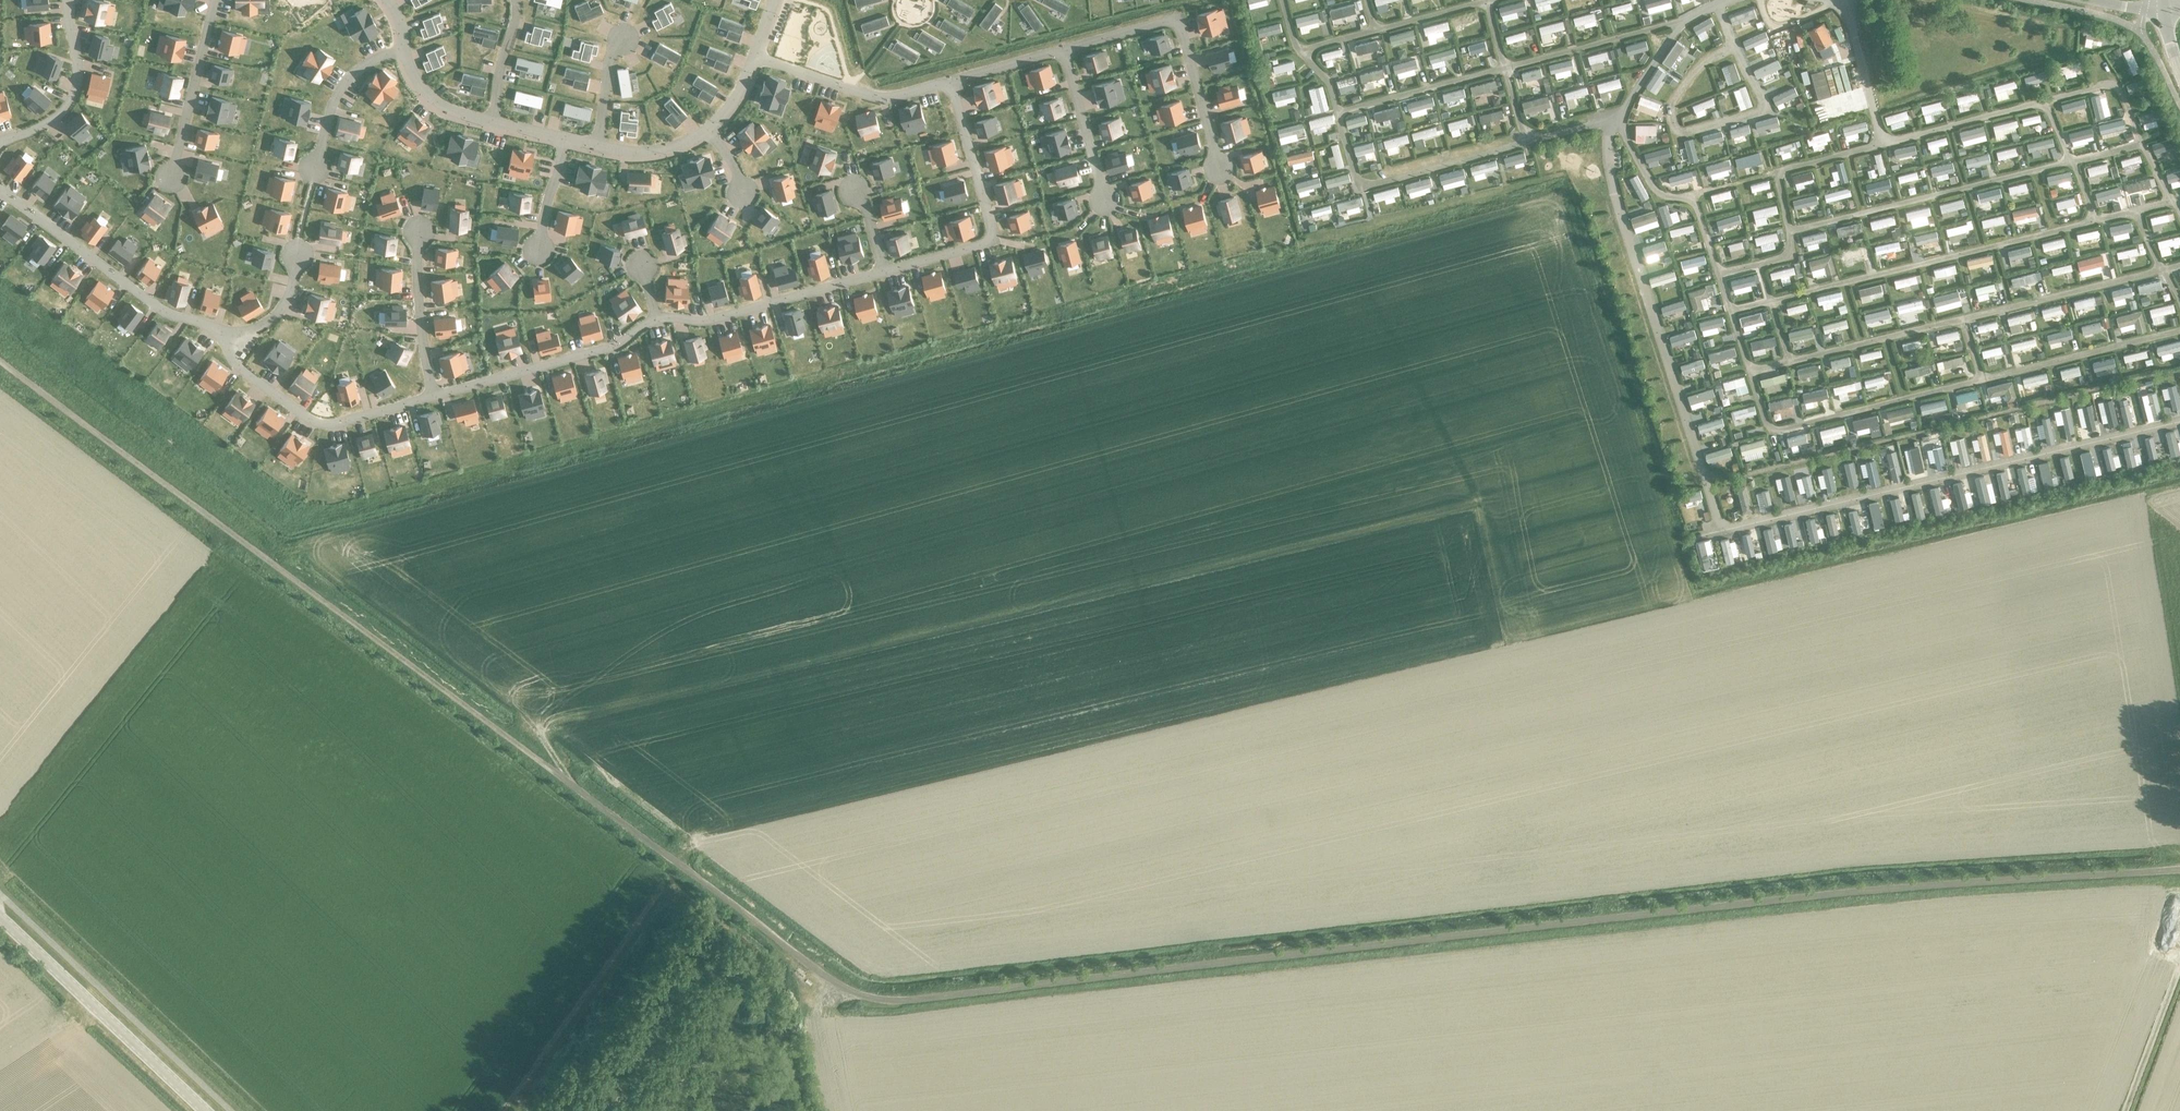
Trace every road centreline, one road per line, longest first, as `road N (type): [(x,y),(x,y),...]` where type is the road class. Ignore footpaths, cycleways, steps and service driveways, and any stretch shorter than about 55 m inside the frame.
road 1 (tertiary): [(204,1110),(0,917)]
road 2 (track): [(2125,1110),(2179,964)]

